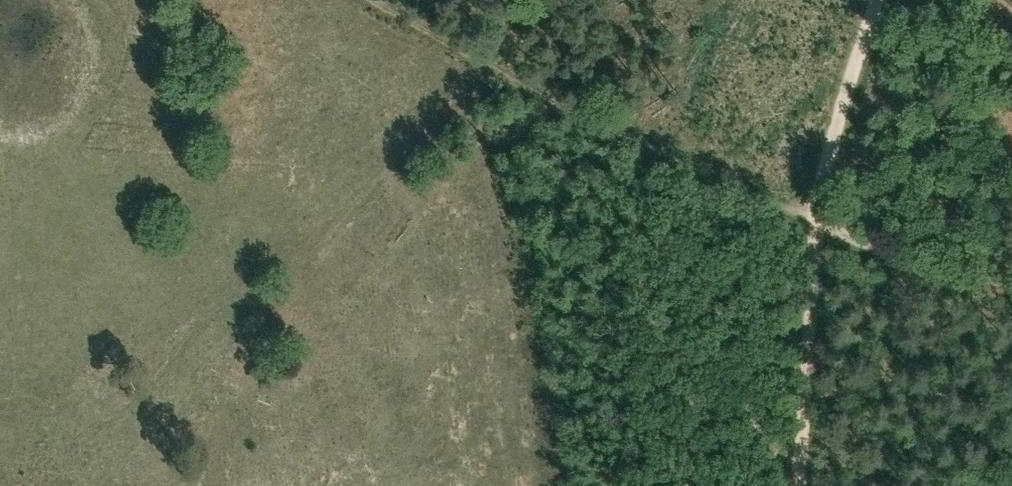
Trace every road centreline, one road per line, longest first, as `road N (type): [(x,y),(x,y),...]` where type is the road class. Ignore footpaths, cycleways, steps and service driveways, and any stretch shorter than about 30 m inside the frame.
road 1 (track): [(811,228),(378,0)]
road 2 (track): [(797,485),(811,228)]
road 3 (track): [(811,228),(821,164),(873,0)]
road 4 (track): [(1011,290),(811,228)]

